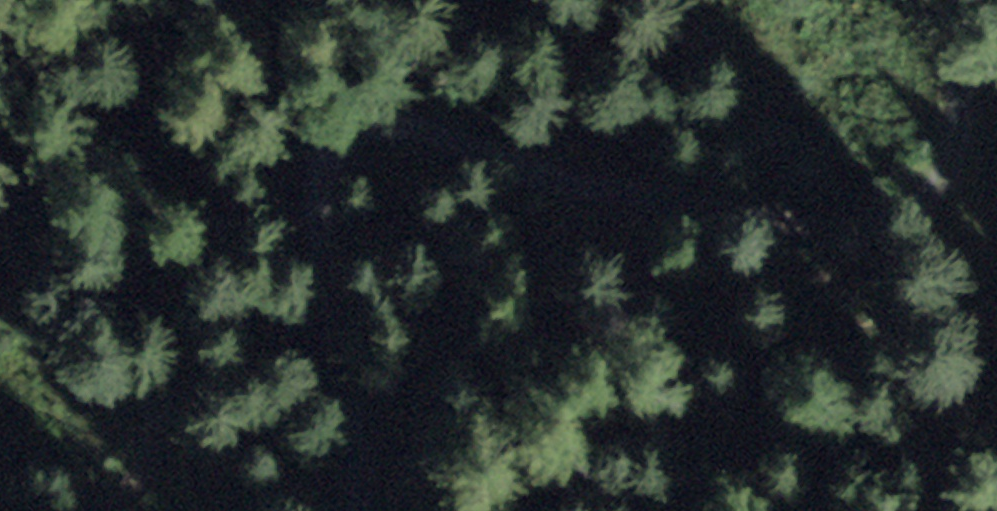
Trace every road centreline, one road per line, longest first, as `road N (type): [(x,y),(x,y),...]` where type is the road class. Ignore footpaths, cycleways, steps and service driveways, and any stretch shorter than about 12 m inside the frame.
road 1 (track): [(353,510),(358,438),(311,238),(317,106),(451,105),(574,131),(701,182)]
road 2 (track): [(317,106),(217,108),(185,136),(165,226),(165,425),(100,510)]
road 3 (track): [(701,182),(854,141),(939,131),(996,95)]

